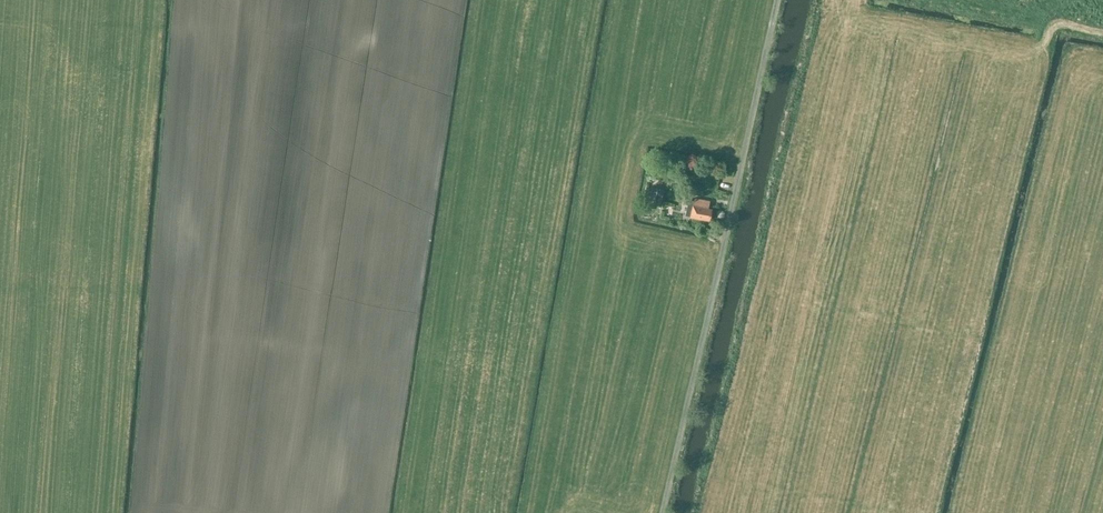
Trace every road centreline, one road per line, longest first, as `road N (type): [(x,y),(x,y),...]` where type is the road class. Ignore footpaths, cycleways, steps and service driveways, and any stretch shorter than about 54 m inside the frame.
road 1 (track): [(775,0),(662,512)]

